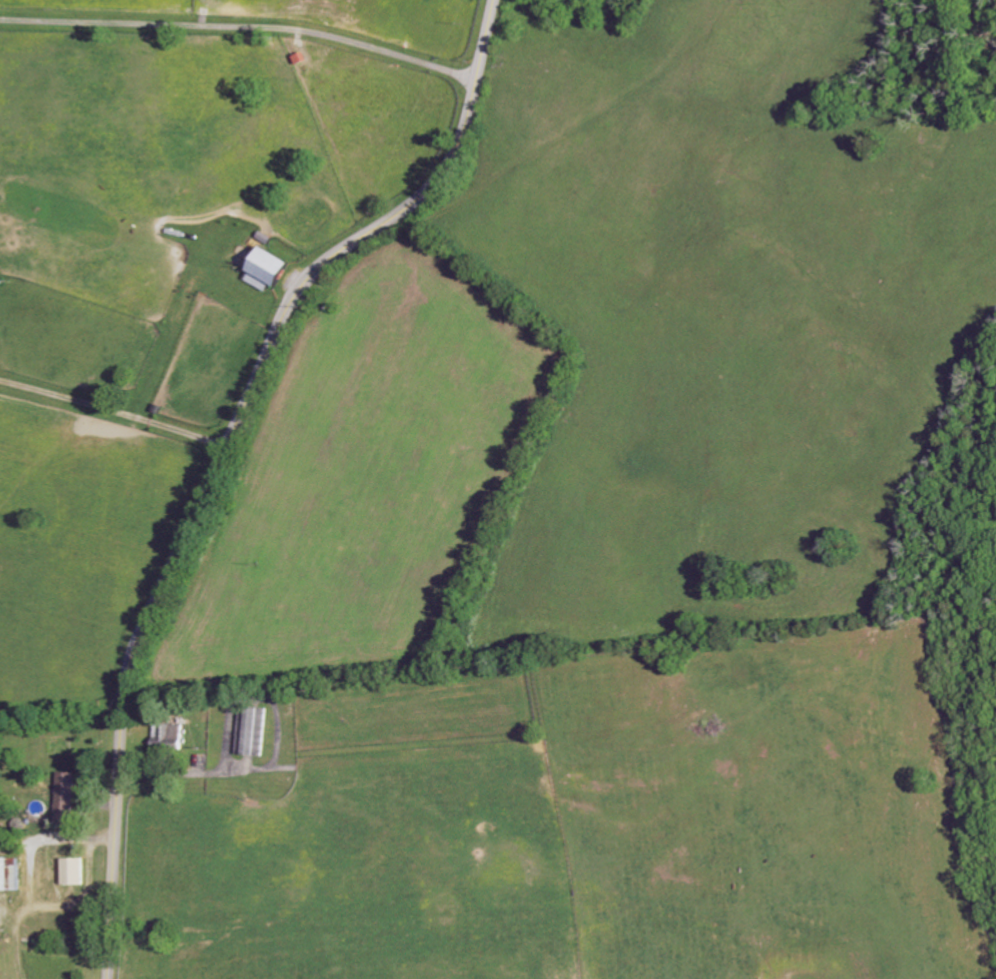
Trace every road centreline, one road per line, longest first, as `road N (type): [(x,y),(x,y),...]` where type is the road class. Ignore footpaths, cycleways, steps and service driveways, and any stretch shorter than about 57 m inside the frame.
road 1 (tertiary): [(108,978),(125,709),(140,640),(285,317),(323,268),(422,196),(458,149),(496,0)]

